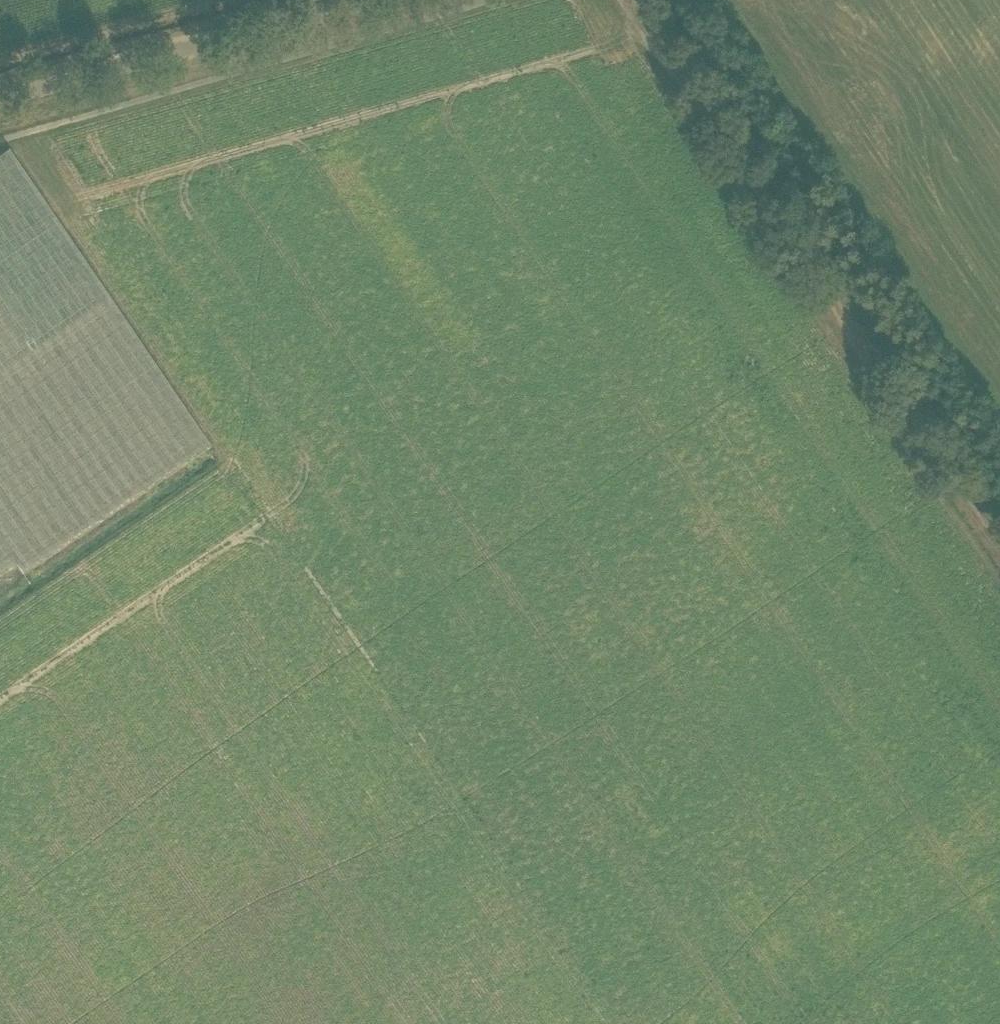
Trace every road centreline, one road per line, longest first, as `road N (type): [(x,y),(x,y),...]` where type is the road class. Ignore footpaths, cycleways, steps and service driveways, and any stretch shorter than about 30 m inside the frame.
road 1 (track): [(630,0),(999,543)]
road 2 (unclassified): [(0,99),(366,0)]

